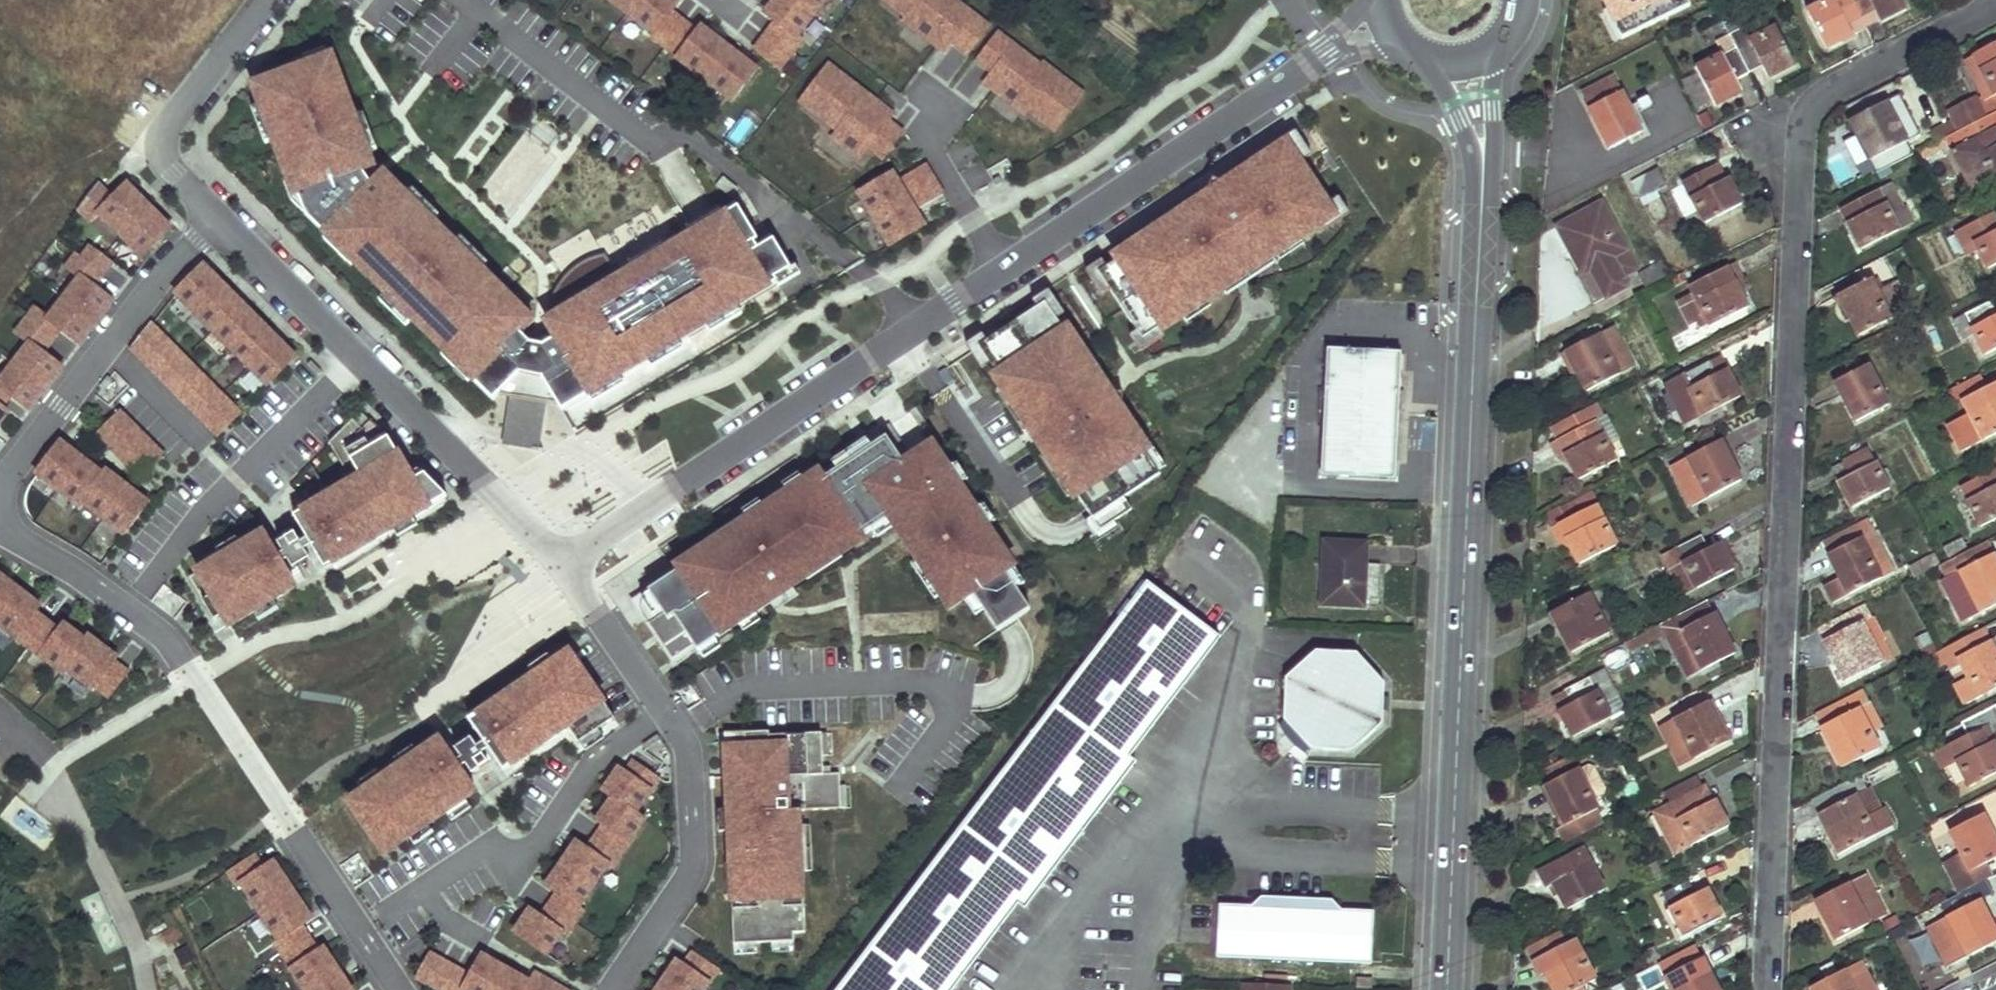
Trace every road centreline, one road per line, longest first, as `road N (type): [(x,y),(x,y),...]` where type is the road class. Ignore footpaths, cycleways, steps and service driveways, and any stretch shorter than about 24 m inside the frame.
road 1 (residential): [(1995,6),(1833,86),(1808,109),(1800,135),(1766,989)]
road 2 (residential): [(1308,66),(567,560)]
road 3 (secondary): [(1485,161),(1446,989)]
road 4 (residential): [(610,989),(688,875),(685,739),(567,560)]
road 5 (residential): [(132,611),(172,641),(399,989)]
road 6 (residential): [(219,215),(158,273),(0,488)]
road 7 (residential): [(363,361),(207,504),(132,611)]
road 8 (residential): [(363,361),(567,560)]
road 9 (residential): [(264,0),(165,131),(173,175),(219,215)]
road 10 (residential): [(219,215),(363,361)]
road 11 (residential): [(0,524),(132,611)]

